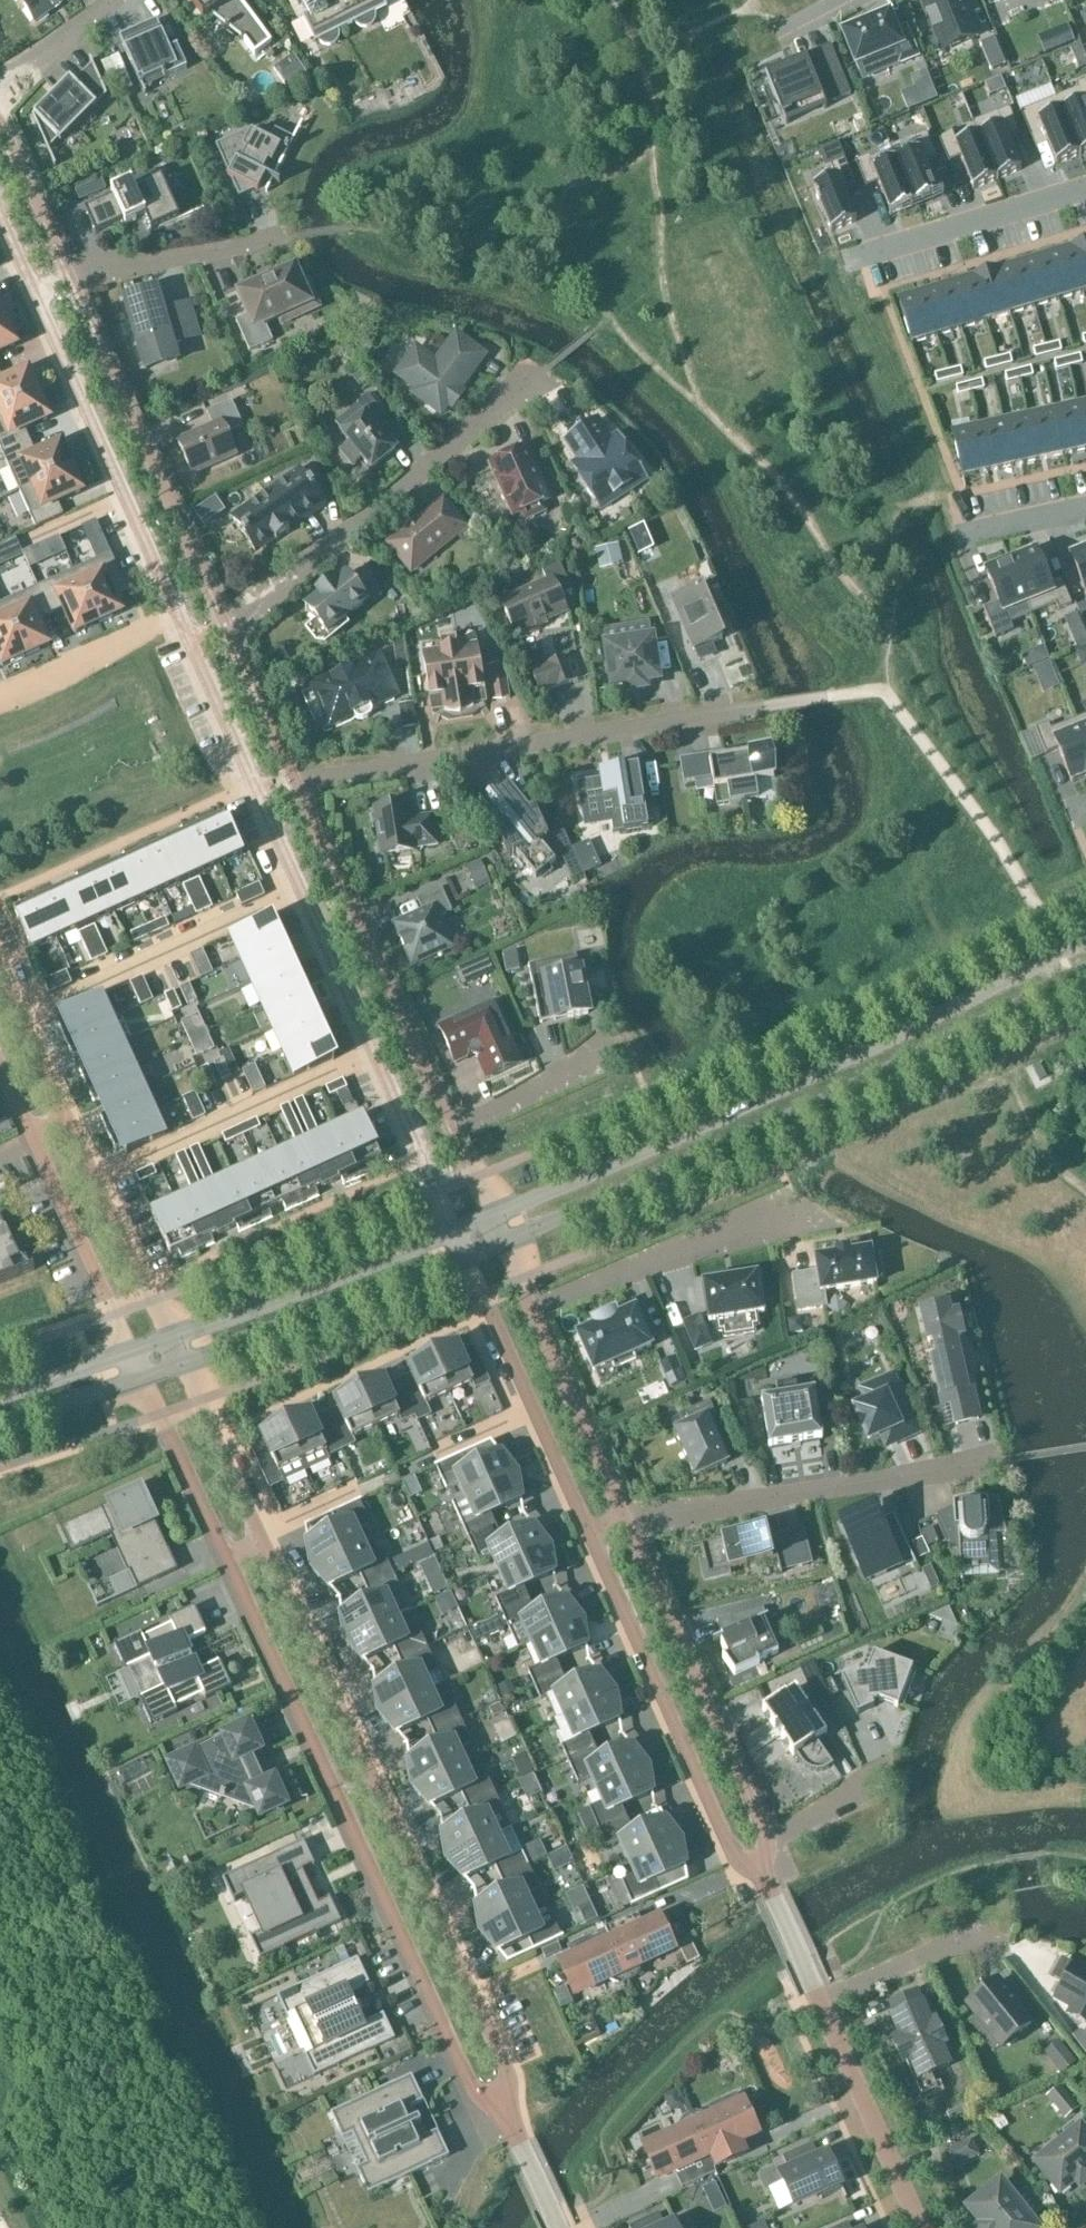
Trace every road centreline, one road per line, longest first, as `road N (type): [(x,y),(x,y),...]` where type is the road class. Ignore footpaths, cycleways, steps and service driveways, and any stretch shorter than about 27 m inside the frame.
road 1 (tertiary): [(1085,939),(957,1009),(491,1218)]
road 2 (residential): [(225,1555),(471,2089),(512,2128)]
road 3 (residential): [(512,2128),(507,2073),(260,1538)]
road 4 (tertiary): [(502,1243),(795,1115),(1085,969)]
road 5 (residential): [(302,785),(756,710)]
road 6 (residential): [(228,626),(546,370)]
road 7 (residential): [(764,1878),(732,1854),(586,1535)]
road 8 (residential): [(67,277),(228,626)]
road 9 (residential): [(627,1522),(759,1818),(764,1878)]
road 10 (residential): [(920,2227),(764,1878)]
road 11 (residential): [(627,1522),(1001,1462)]
road 12 (residential): [(302,785),(454,1131)]
road 13 (residential): [(177,615),(34,293)]
road 14 (residential): [(375,1053),(96,1180)]
road 15 (tertiary): [(183,1364),(466,1258)]
road 16 (residential): [(147,1285),(423,1162)]
road 17 (residential): [(586,1535),(466,1258)]
road 18 (tertiary): [(454,1232),(171,1337)]
road 19 (residential): [(375,1053),(257,789)]
road 20 (residential): [(0,899),(236,790),(257,789)]
road 21 (residential): [(531,1310),(779,1216)]
road 22 (residential): [(860,255),(1085,188)]
road 23 (residential): [(33,1140),(130,1353)]
road 24 (residential): [(531,1310),(627,1522)]
road 25 (residential): [(67,277),(289,238)]
road 26 (residential): [(142,1378),(225,1555)]
road 27 (residential): [(0,696),(177,615)]
road 28 (residential): [(260,1538),(183,1364)]
road 29 (residential): [(454,1131),(616,1056)]
road 30 (residential): [(228,626),(302,785)]
road 31 (residential): [(72,1126),(0,971)]
road 32 (residential): [(0,123),(67,277)]
road 33 (residential): [(257,789),(190,641)]
road 34 (tertiary): [(0,1425),(142,1378)]
road 35 (residential): [(0,94),(113,0)]
road 36 (tertiary): [(130,1353),(0,1393)]
road 37 (residential): [(1085,508),(960,537)]

